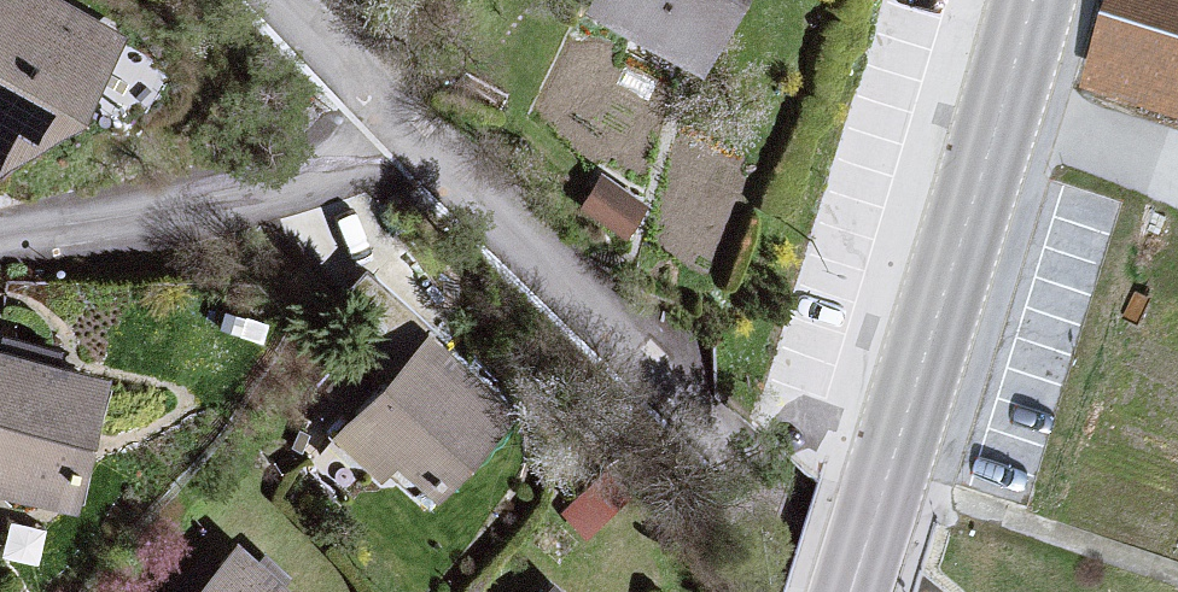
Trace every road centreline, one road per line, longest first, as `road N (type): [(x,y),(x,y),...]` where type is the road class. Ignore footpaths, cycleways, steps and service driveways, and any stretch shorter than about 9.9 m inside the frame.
road 1 (residential): [(910,591),(402,153)]
road 2 (secondary): [(842,591),(1016,0)]
road 3 (residential): [(402,153),(255,199),(0,251)]
road 4 (residential): [(402,153),(268,0)]

